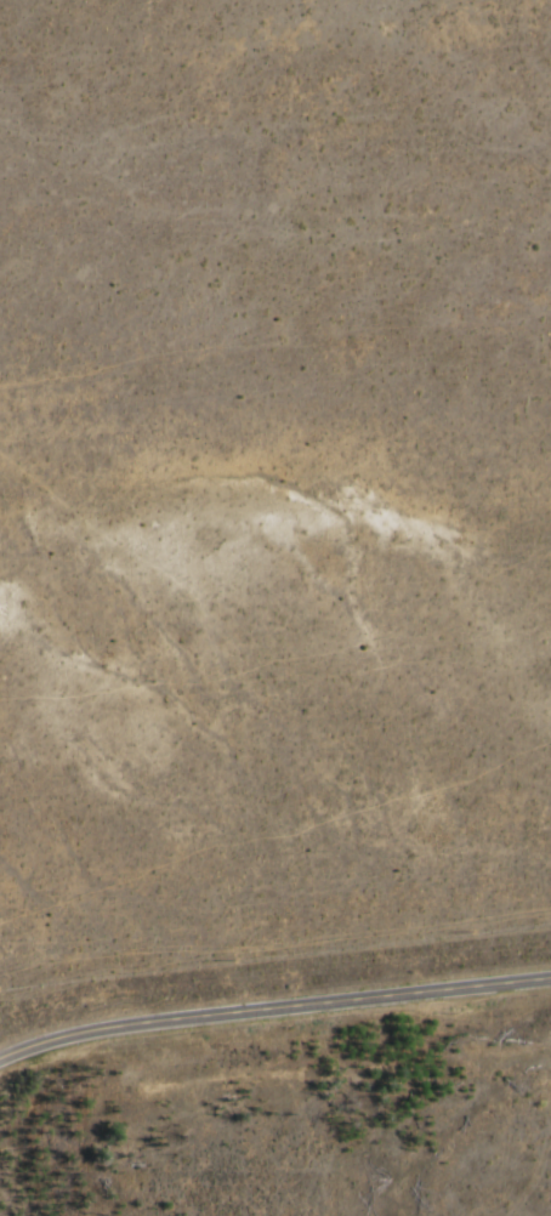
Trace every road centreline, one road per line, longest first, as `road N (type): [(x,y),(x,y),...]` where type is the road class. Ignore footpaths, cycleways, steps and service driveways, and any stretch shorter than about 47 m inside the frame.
road 1 (secondary): [(0,1070),(140,1035),(550,987)]

